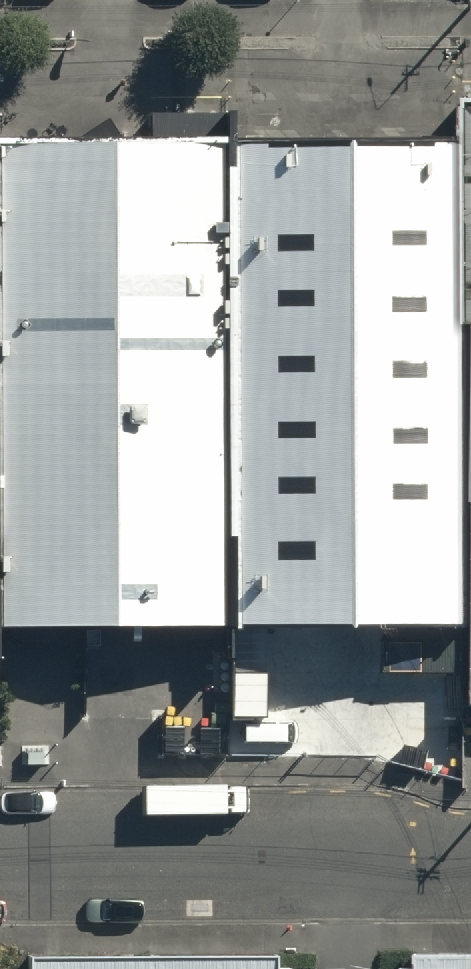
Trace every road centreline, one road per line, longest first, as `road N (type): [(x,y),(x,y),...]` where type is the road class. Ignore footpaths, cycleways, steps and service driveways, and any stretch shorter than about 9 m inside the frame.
road 1 (residential): [(0,874),(470,872)]

